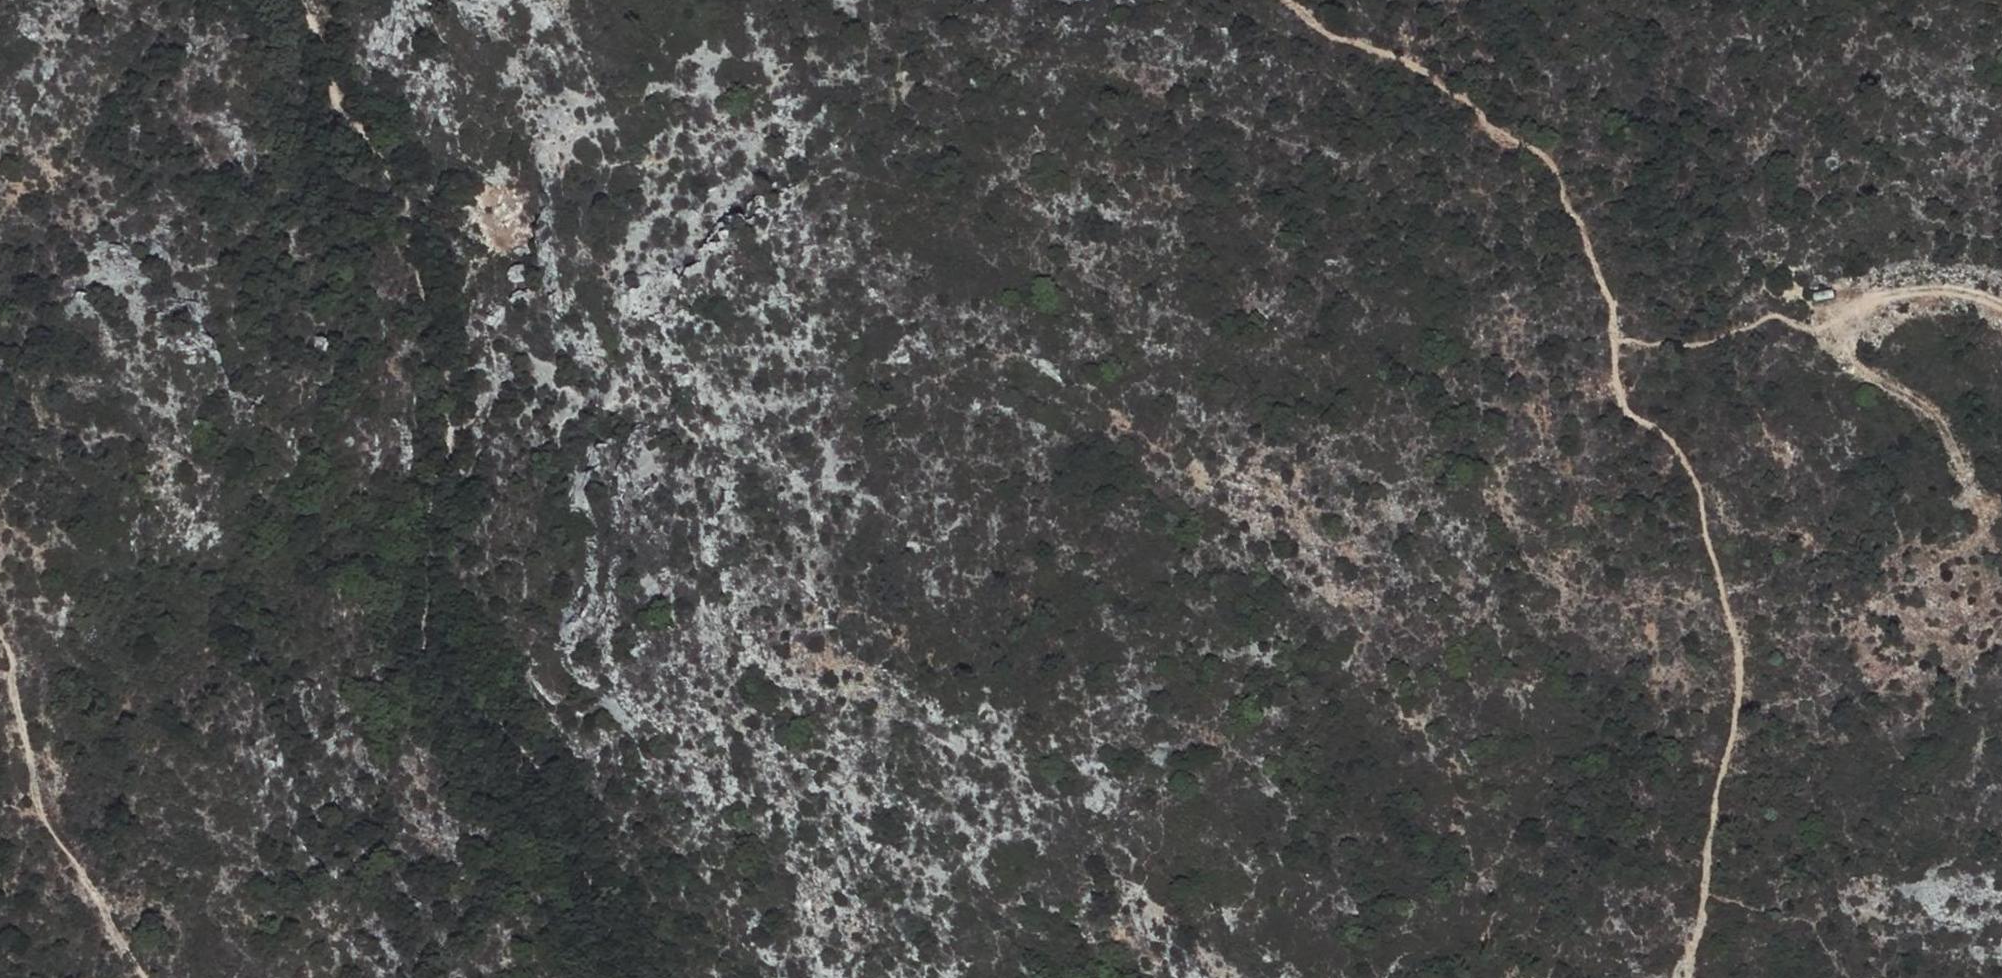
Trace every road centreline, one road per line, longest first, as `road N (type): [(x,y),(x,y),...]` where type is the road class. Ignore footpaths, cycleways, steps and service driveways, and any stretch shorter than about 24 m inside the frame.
road 1 (track): [(2001,303),(1945,293),(1857,299),(1841,323)]

